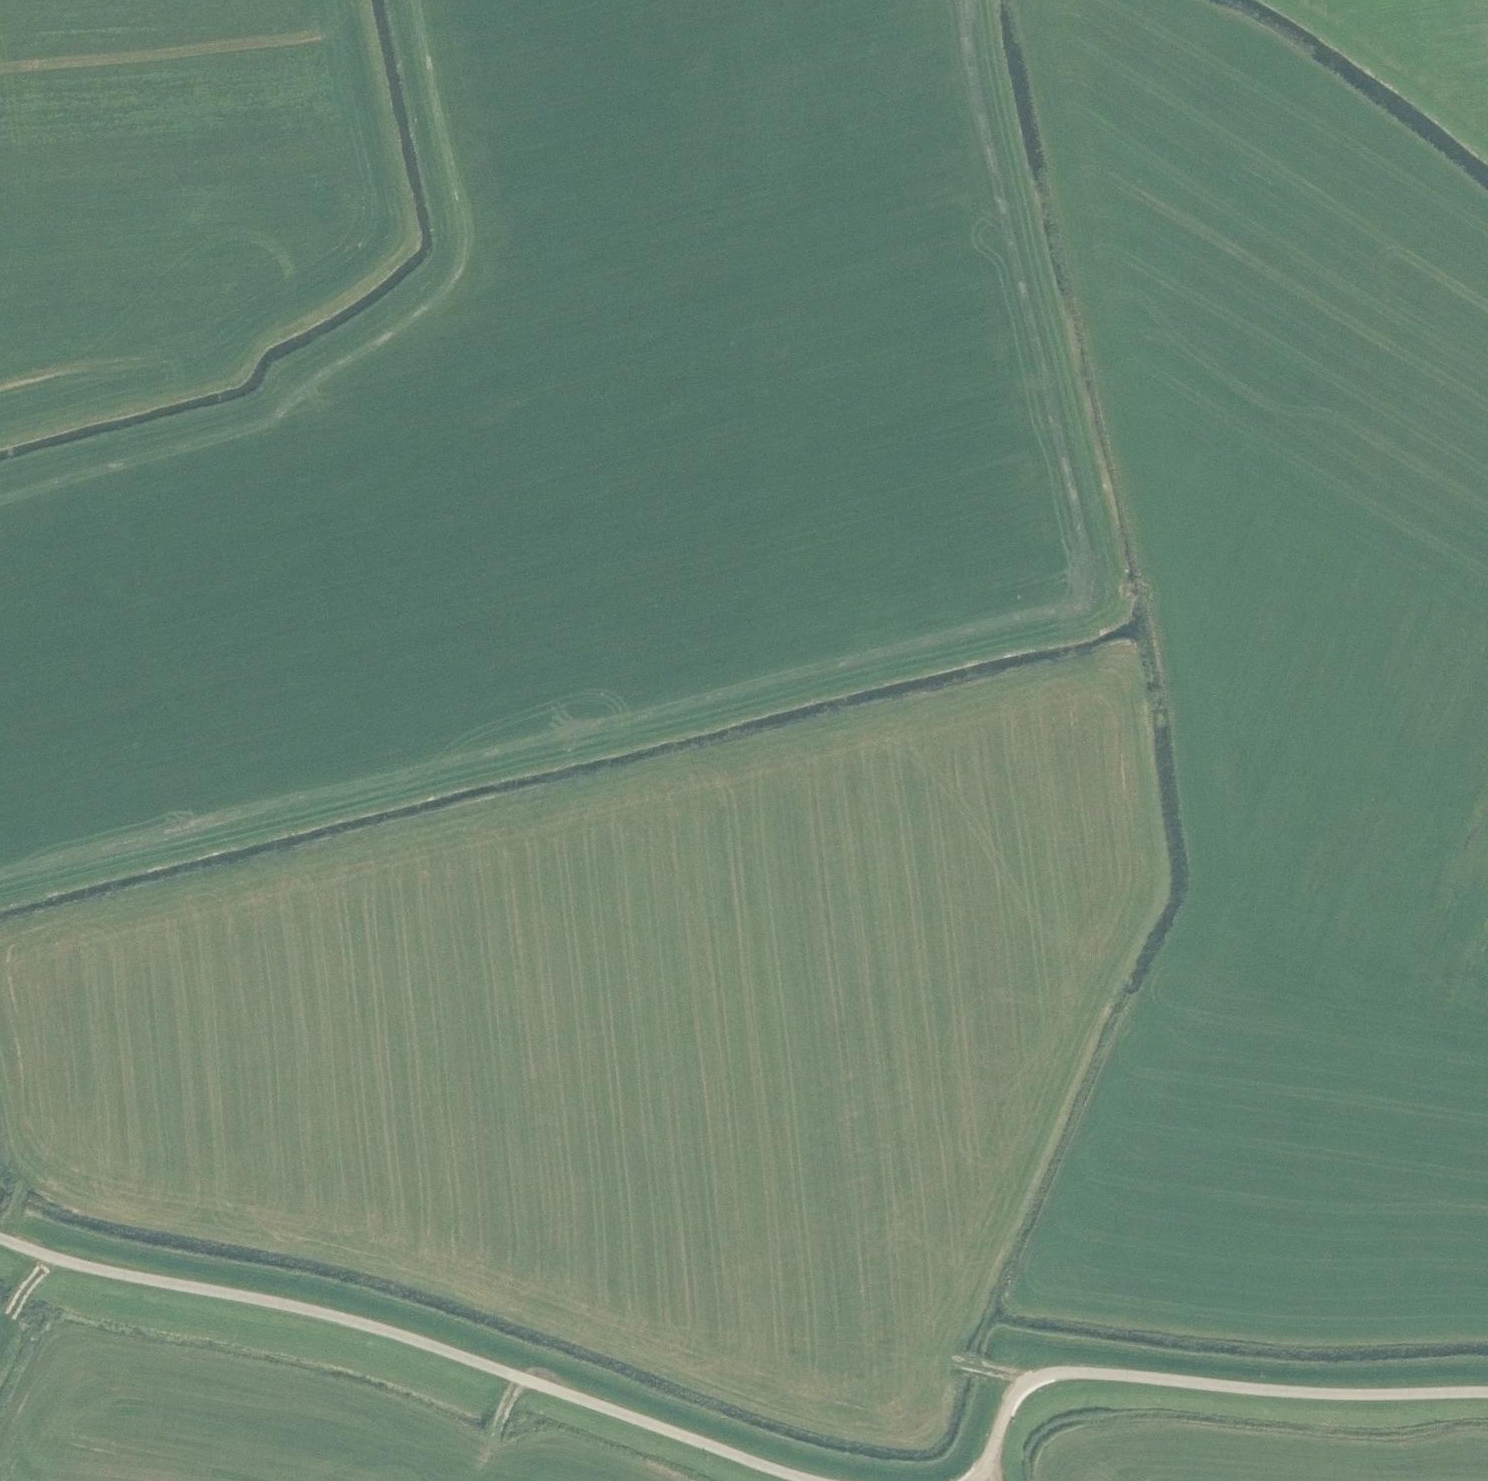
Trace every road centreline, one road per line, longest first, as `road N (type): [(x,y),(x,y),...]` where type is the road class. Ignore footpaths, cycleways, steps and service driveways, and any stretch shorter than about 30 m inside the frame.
road 1 (unclassified): [(811,1480),(392,1334),(86,1268),(0,1239)]
road 2 (unclassified): [(1487,1394),(1319,1395),(1053,1374),(1019,1390),(973,1480)]

